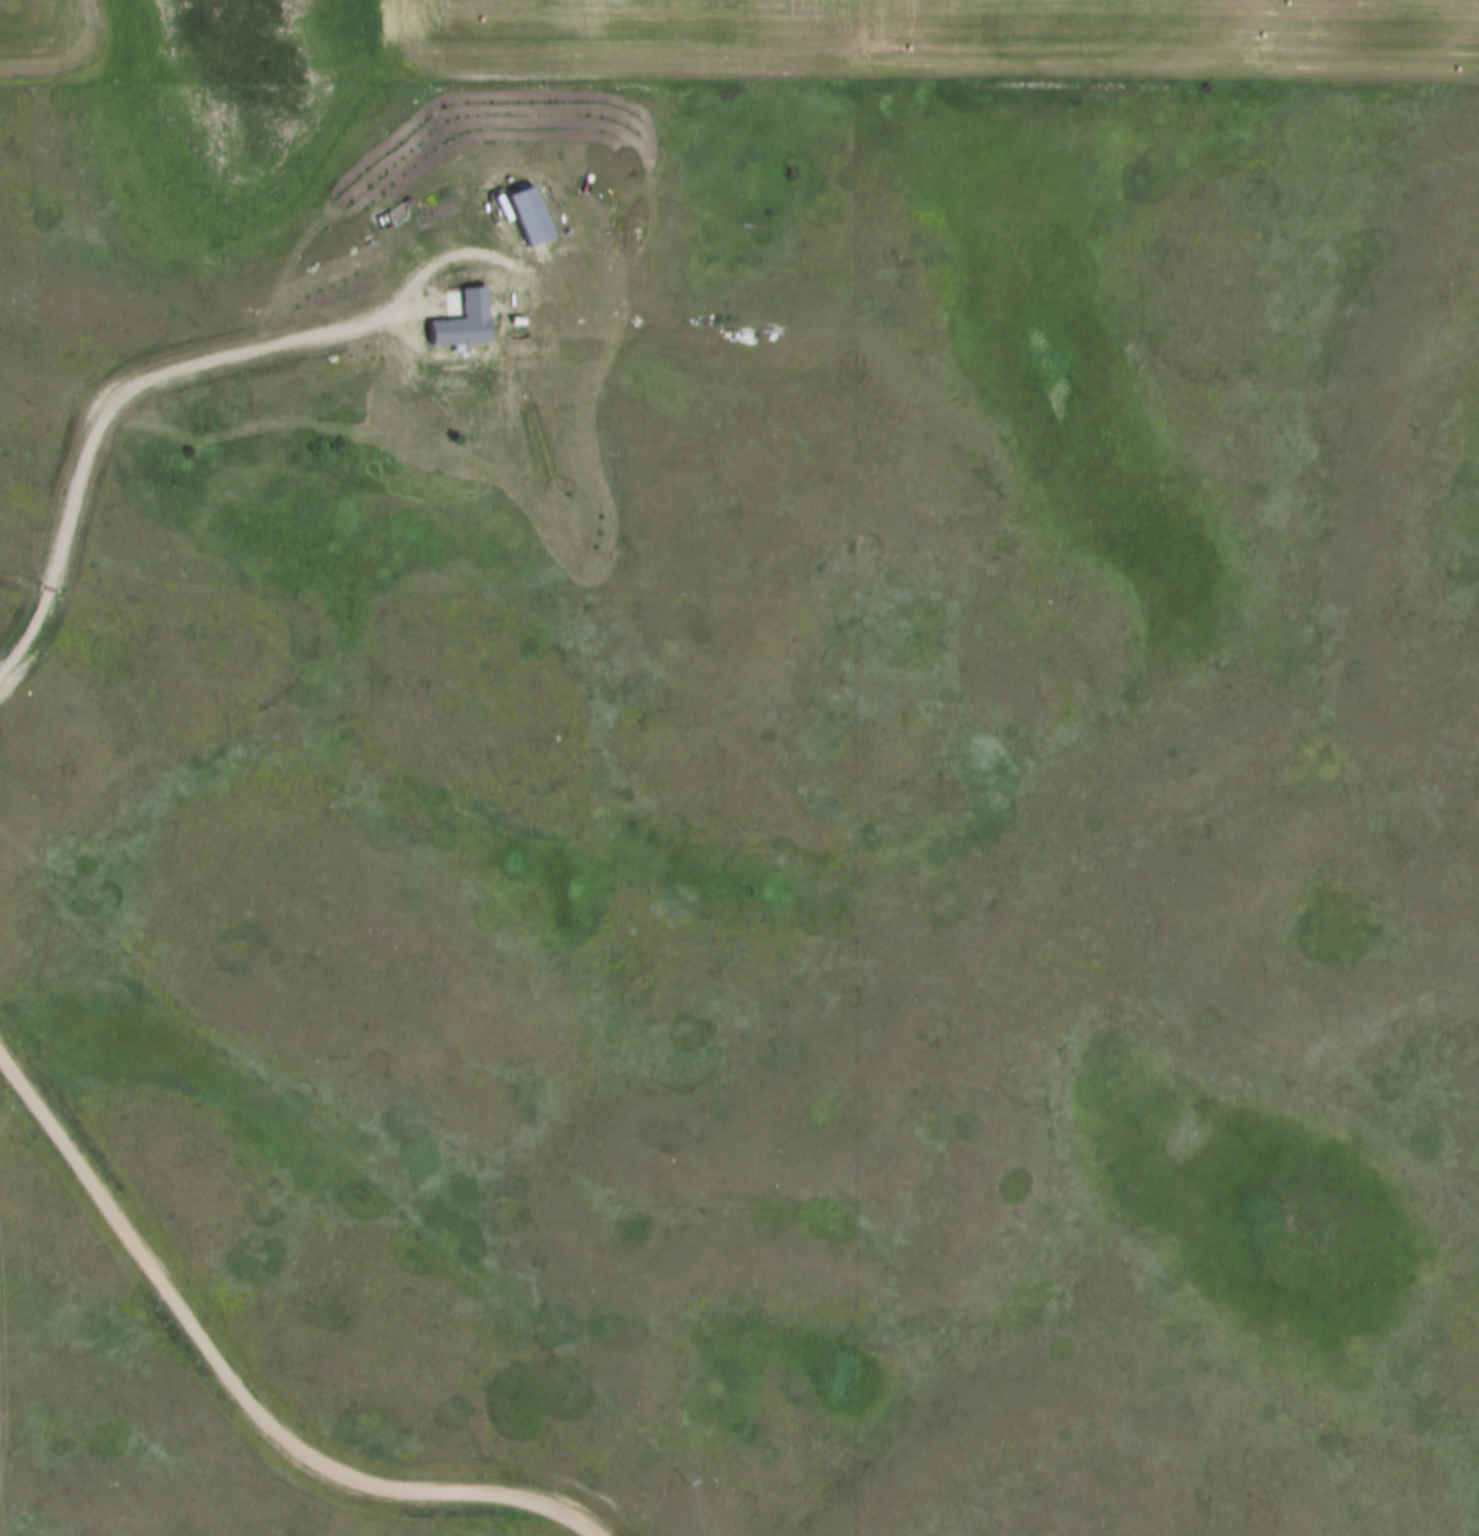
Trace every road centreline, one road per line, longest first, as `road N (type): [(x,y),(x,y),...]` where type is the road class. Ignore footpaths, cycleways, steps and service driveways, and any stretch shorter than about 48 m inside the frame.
road 1 (track): [(0,1465),(0,1224)]

